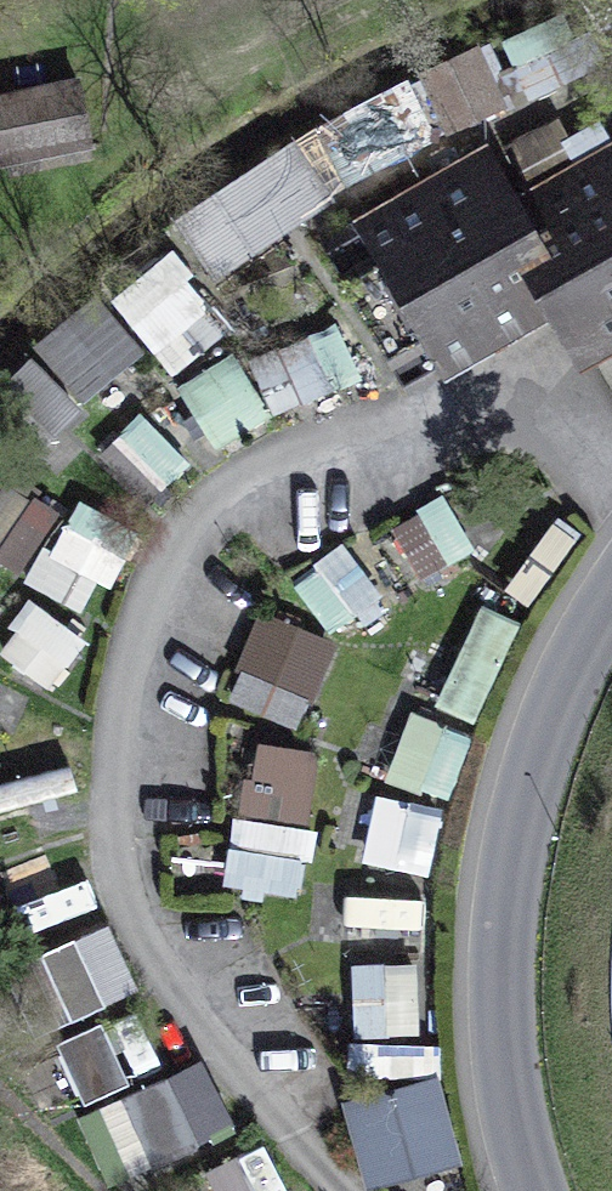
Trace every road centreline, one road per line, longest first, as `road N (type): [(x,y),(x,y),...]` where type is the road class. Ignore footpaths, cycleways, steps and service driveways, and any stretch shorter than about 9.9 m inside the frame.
road 1 (residential): [(535,1190),(503,1042),(500,949),(531,782),(558,700),(611,598)]

